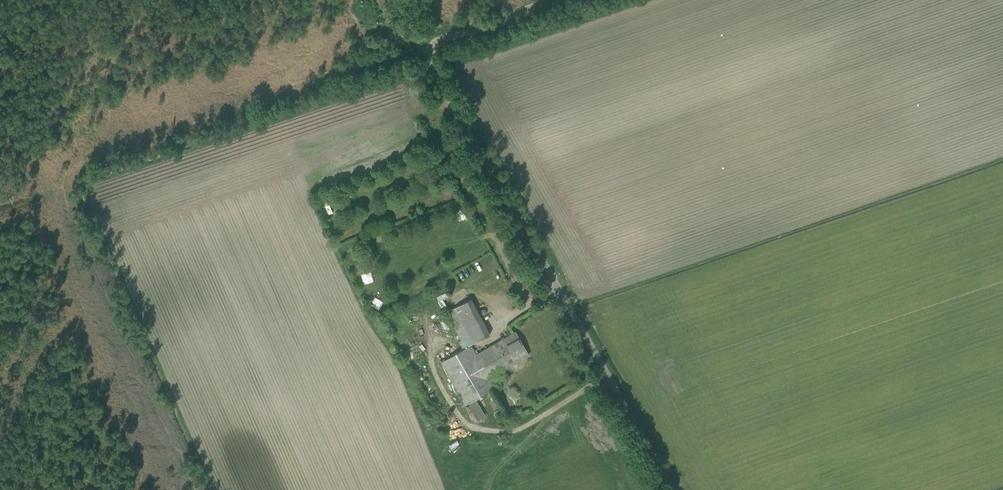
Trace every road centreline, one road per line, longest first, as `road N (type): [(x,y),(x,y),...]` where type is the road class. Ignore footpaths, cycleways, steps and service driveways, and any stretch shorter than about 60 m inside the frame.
road 1 (unclassified): [(678,489),(466,125)]
road 2 (track): [(567,0),(429,51),(466,125)]

